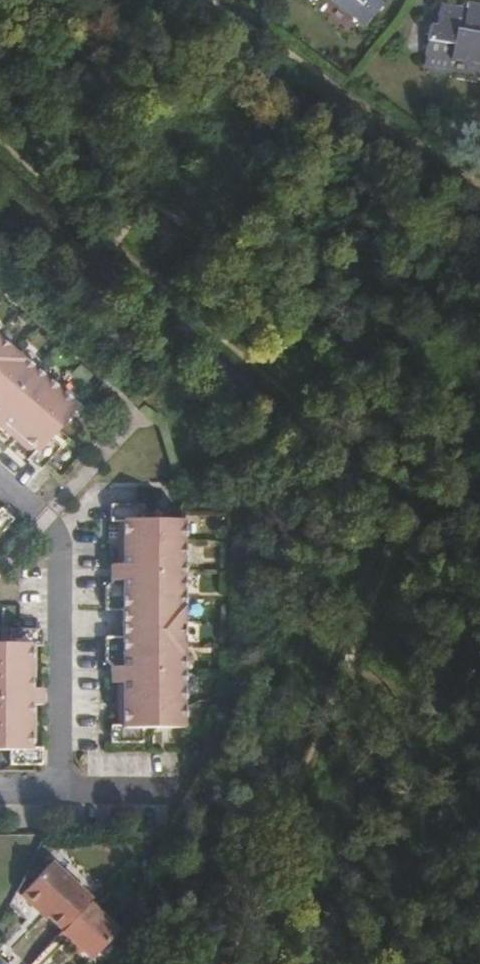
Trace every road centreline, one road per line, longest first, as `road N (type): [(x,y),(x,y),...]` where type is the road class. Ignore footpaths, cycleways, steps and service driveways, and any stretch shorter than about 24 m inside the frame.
road 1 (residential): [(60,791),(62,548),(45,520),(0,481)]
road 2 (residential): [(60,791),(184,794)]

